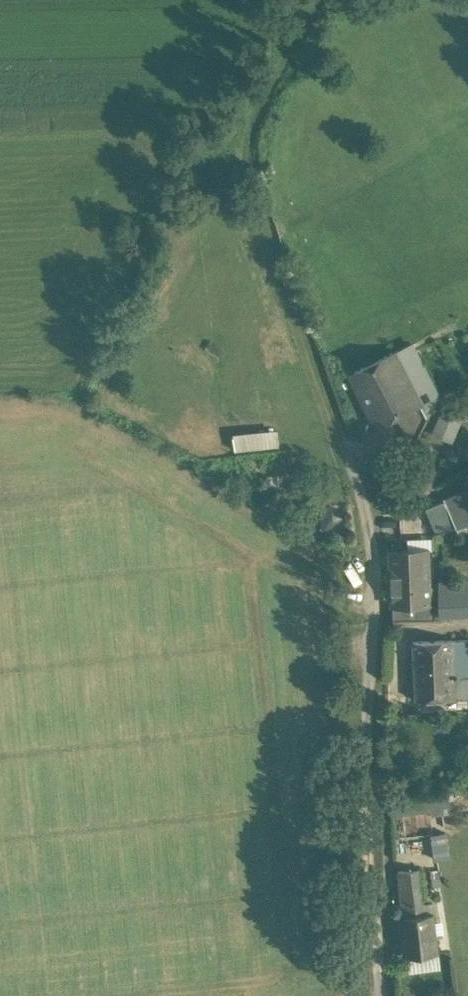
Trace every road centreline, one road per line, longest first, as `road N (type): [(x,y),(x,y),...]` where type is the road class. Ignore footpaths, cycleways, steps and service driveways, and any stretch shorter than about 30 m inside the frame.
road 1 (track): [(353,470),(245,148),(252,91),(304,0)]

